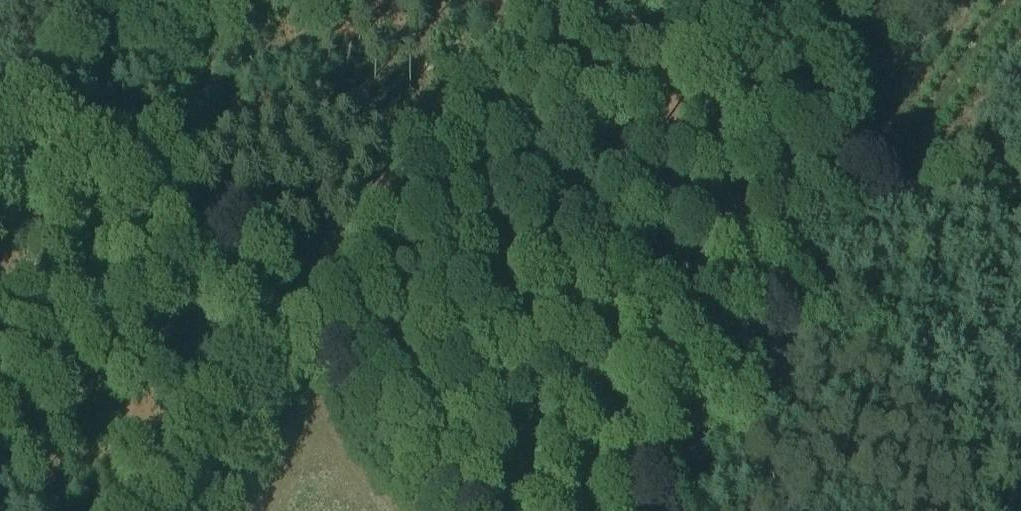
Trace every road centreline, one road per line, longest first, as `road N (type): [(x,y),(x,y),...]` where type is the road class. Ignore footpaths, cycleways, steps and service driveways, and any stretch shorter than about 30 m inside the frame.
road 1 (track): [(171,510),(259,399),(270,365),(242,288),(83,88)]
road 2 (track): [(457,0),(139,81),(0,93)]
road 3 (track): [(639,0),(657,24),(820,135),(1020,240)]
road 4 (track): [(888,176),(1005,0)]

